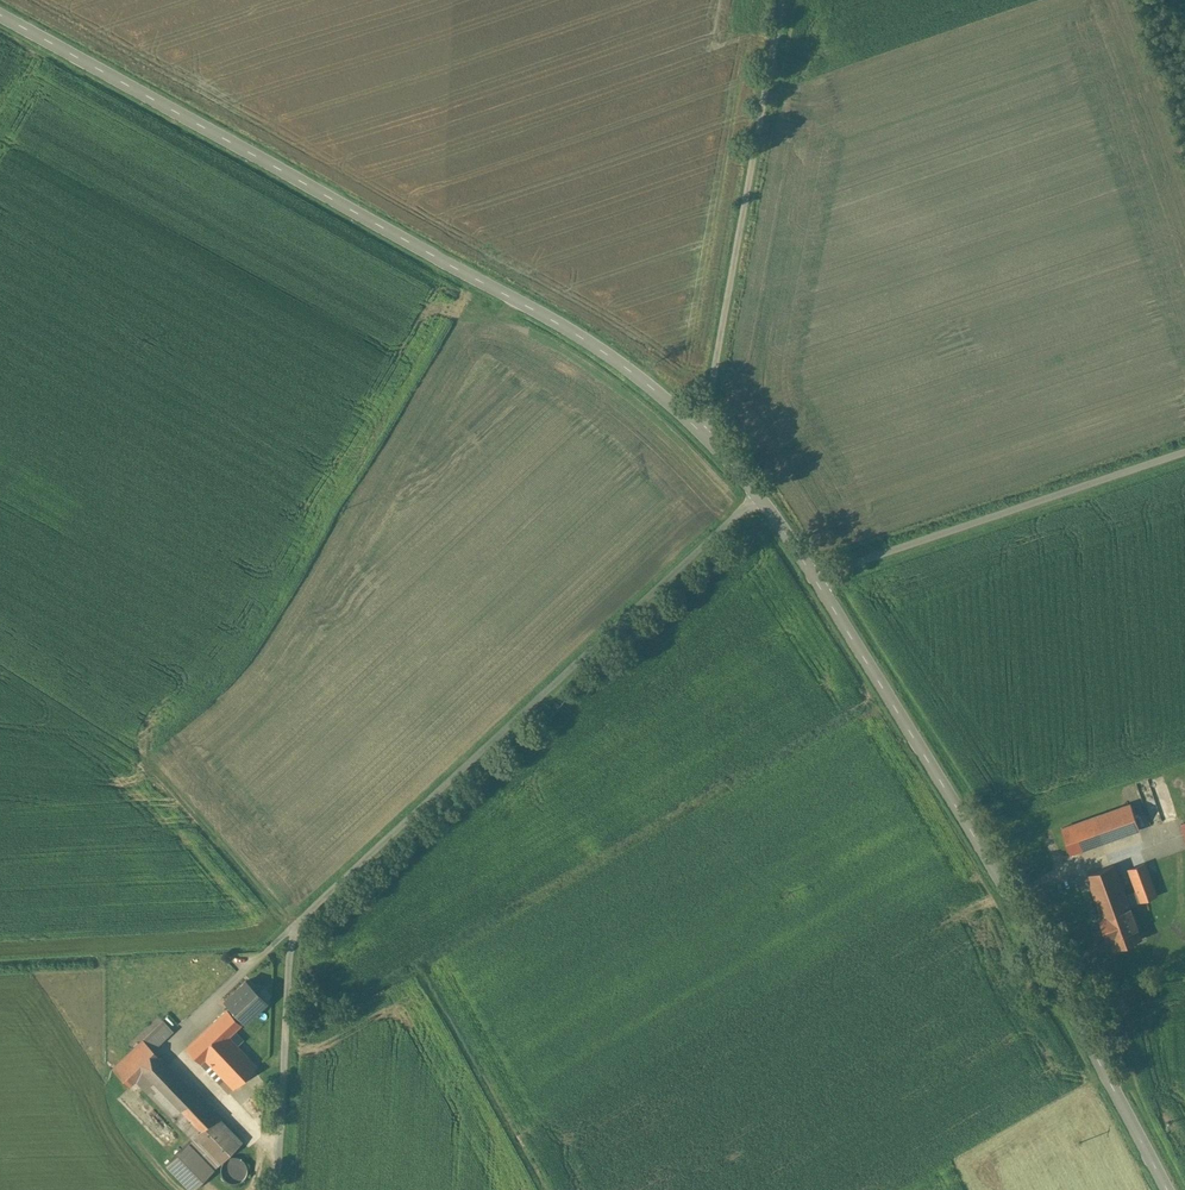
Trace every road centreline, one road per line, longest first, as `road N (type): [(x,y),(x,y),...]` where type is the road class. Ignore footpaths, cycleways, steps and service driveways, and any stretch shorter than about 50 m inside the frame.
road 1 (unclassified): [(758,497),(294,929),(276,1189)]
road 2 (tertiary): [(0,14),(605,353),(702,433)]
road 3 (tertiary): [(813,577),(978,843),(1167,1189)]
road 4 (unclassified): [(702,433),(782,0)]
road 5 (unclassified): [(813,577),(1184,452)]
road 6 (track): [(294,929),(139,750)]

